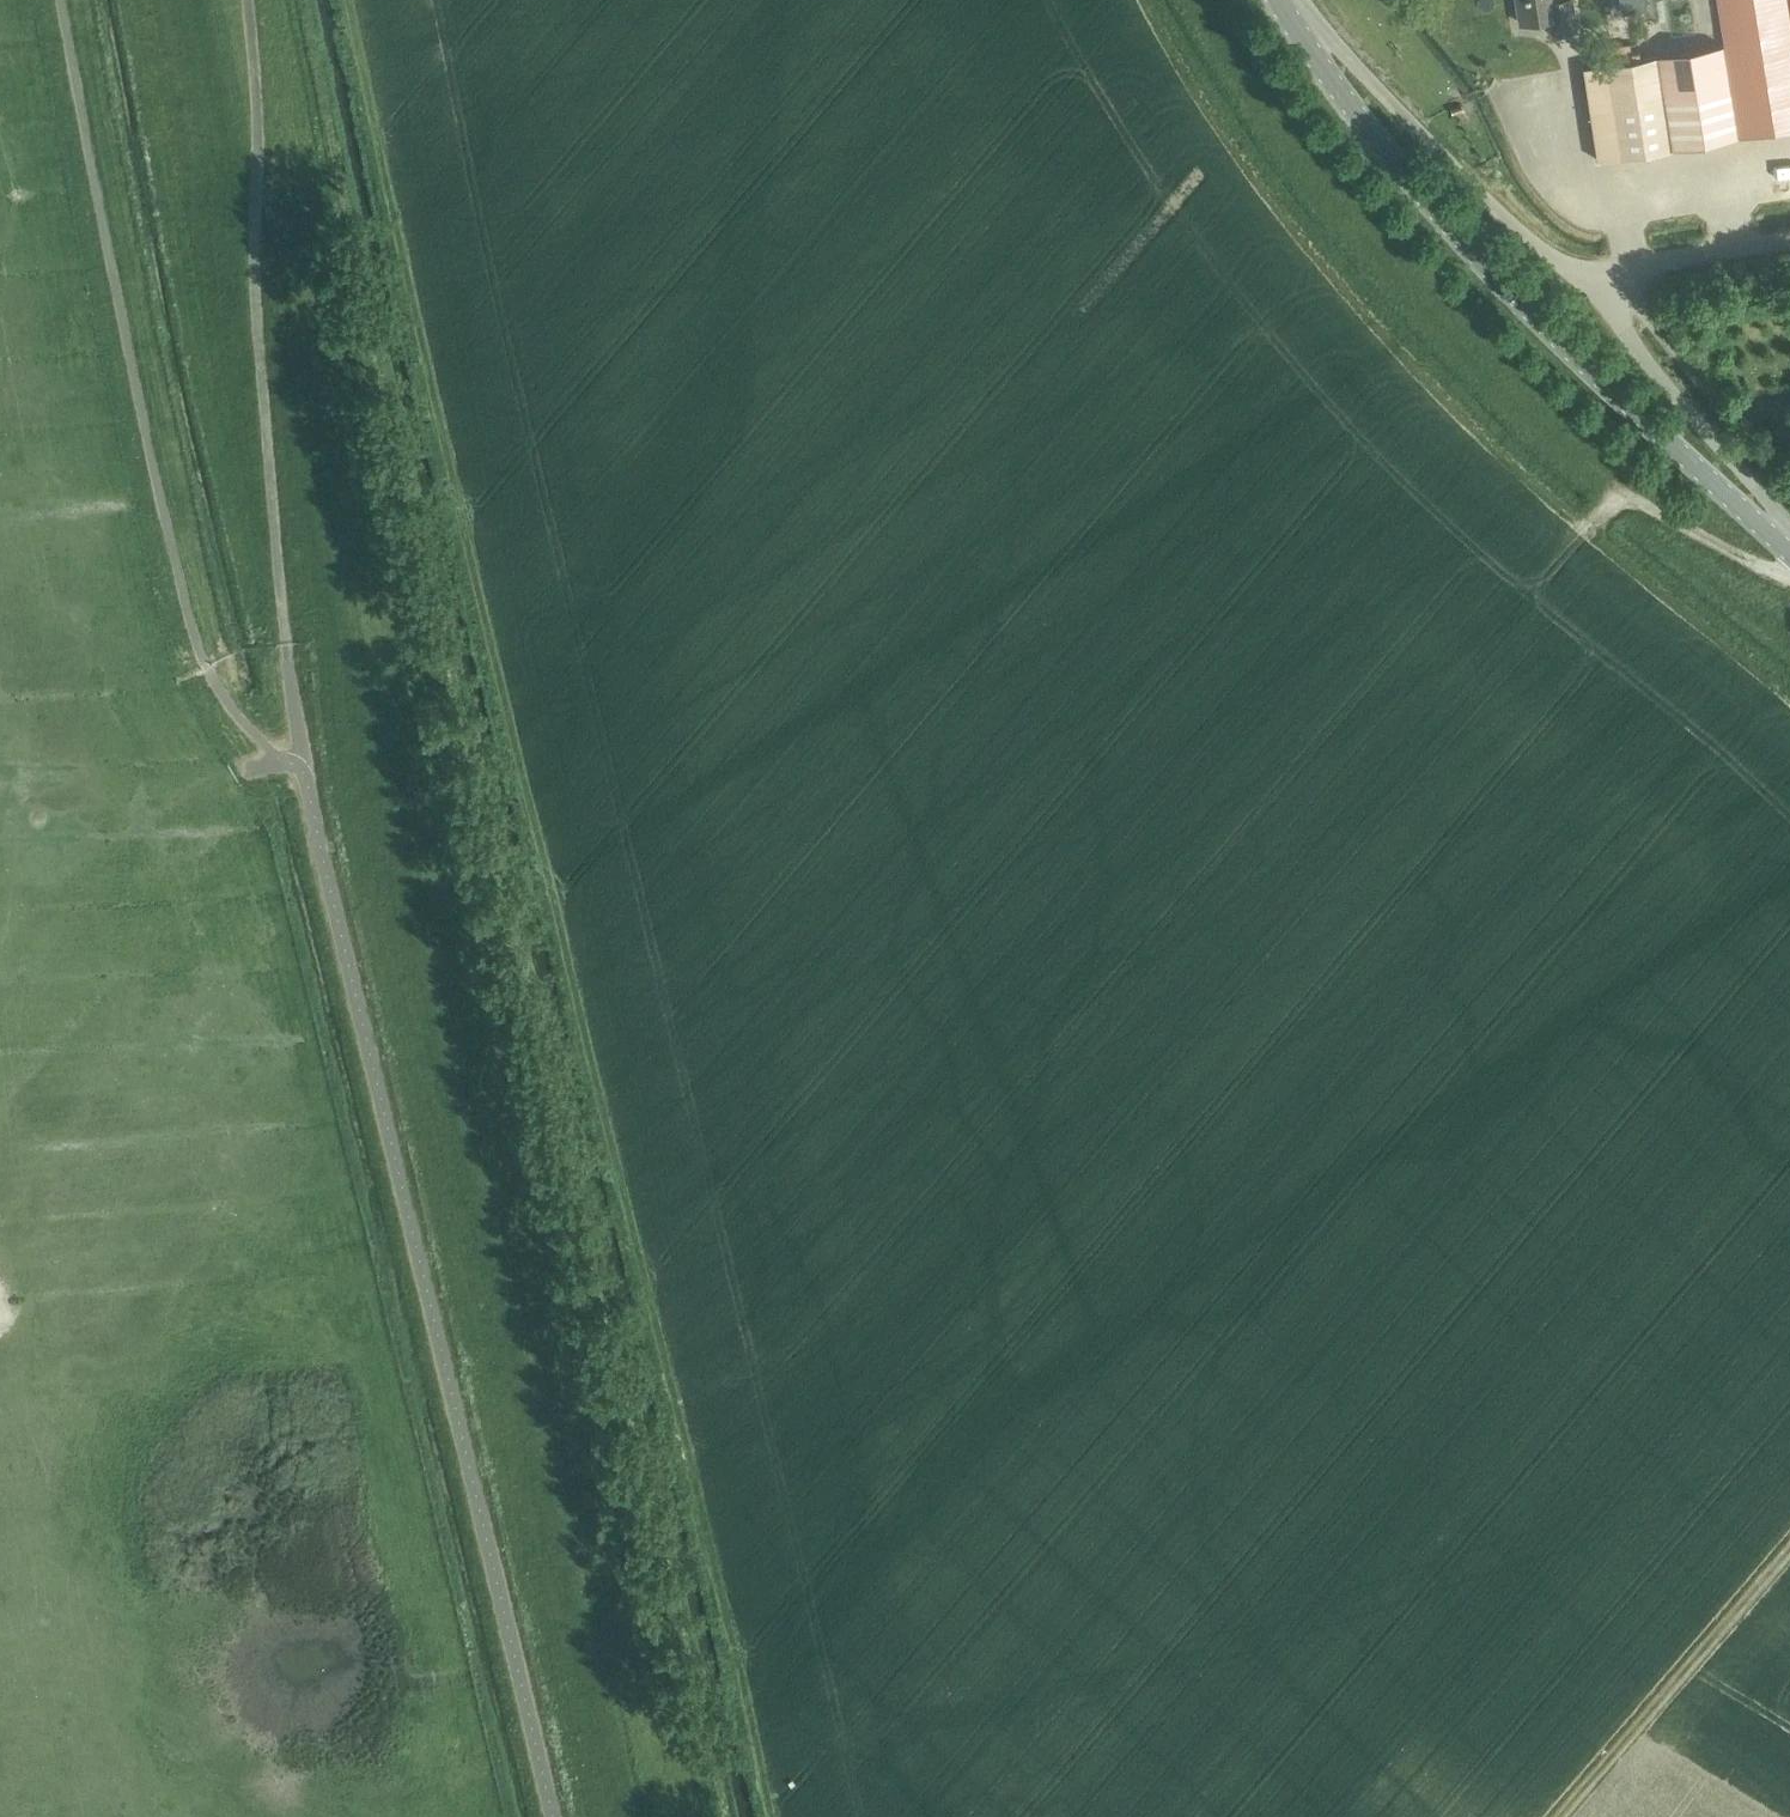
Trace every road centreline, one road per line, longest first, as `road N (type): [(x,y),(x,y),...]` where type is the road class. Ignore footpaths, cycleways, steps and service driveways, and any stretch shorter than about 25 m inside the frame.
road 1 (track): [(291,0),(357,353),(713,1816)]
road 2 (tertiary): [(1789,548),(1530,310),(1434,207),(1278,0)]
road 3 (tertiary): [(1600,298),(1520,232),(1289,0)]
road 4 (track): [(1562,1816),(1789,1552)]
road 5 (tertiary): [(1789,530),(1600,298)]
road 6 (track): [(1589,523),(1611,504),(1646,504),(1789,575)]
road 7 (unclassified): [(1600,298),(1657,260),(1734,248)]

